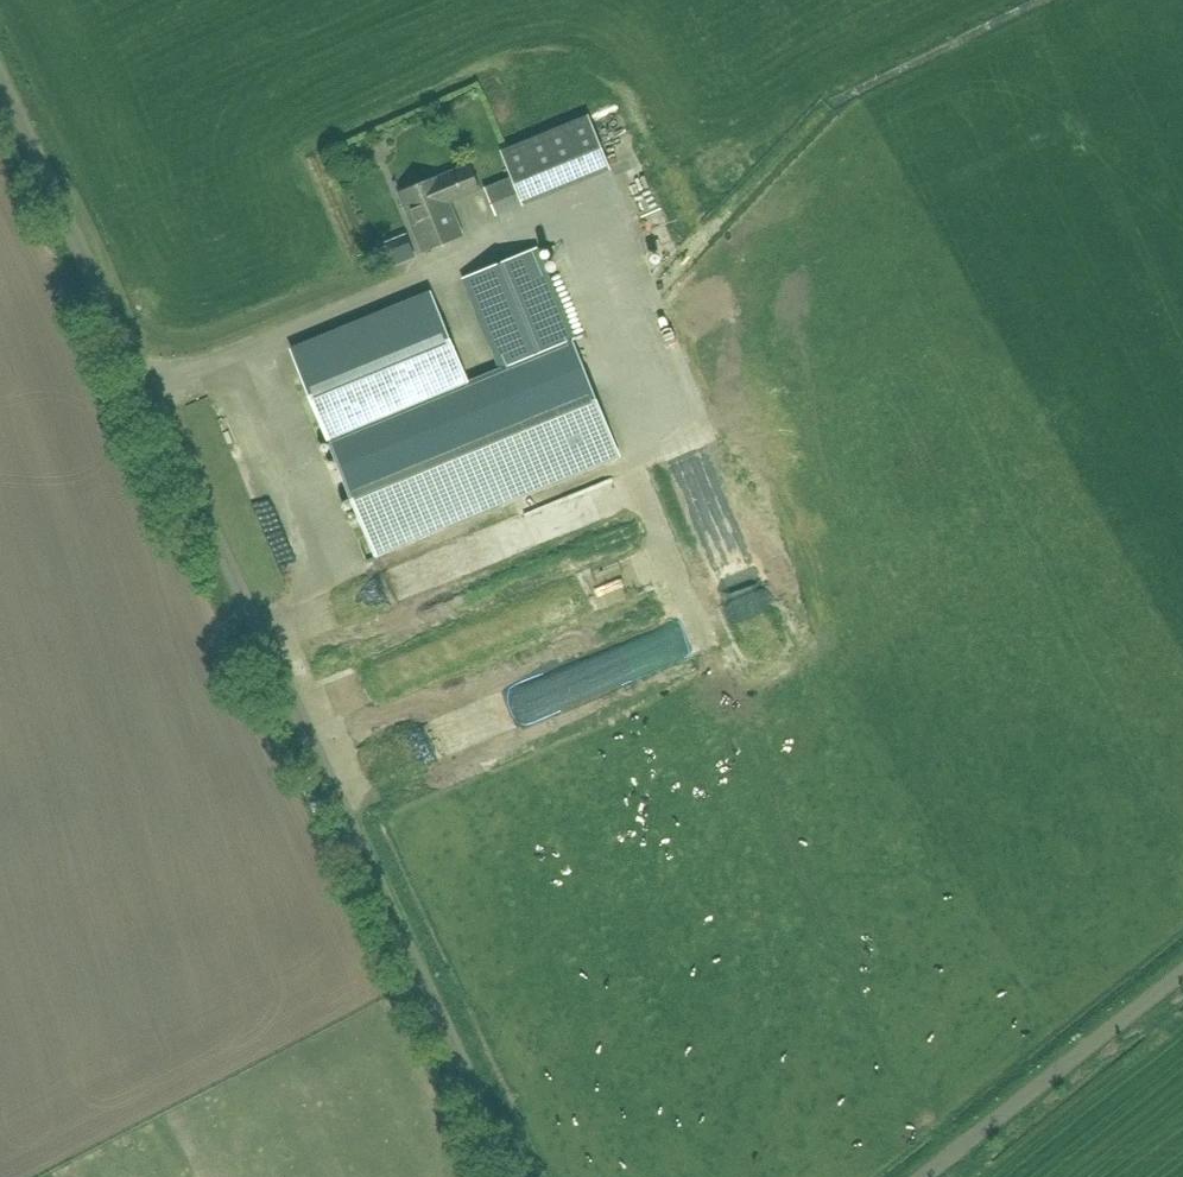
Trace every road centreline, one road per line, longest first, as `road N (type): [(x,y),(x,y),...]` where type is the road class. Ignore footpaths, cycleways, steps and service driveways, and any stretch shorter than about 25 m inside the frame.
road 1 (unclassified): [(513,1176),(0,72)]
road 2 (unclassified): [(922,1176),(1182,972)]

